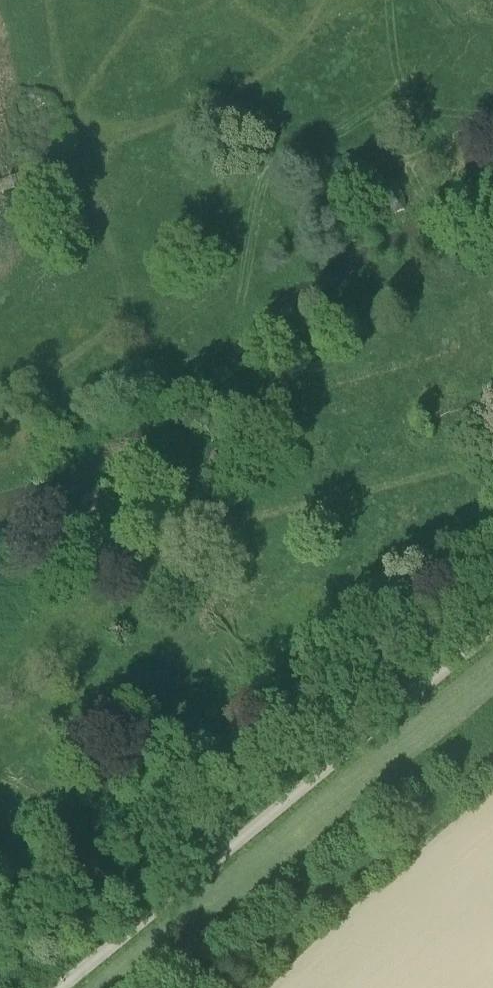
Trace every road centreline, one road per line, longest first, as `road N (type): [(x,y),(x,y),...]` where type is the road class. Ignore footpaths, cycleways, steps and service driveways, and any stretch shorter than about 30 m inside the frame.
road 1 (unclassified): [(59,987),(492,628)]

